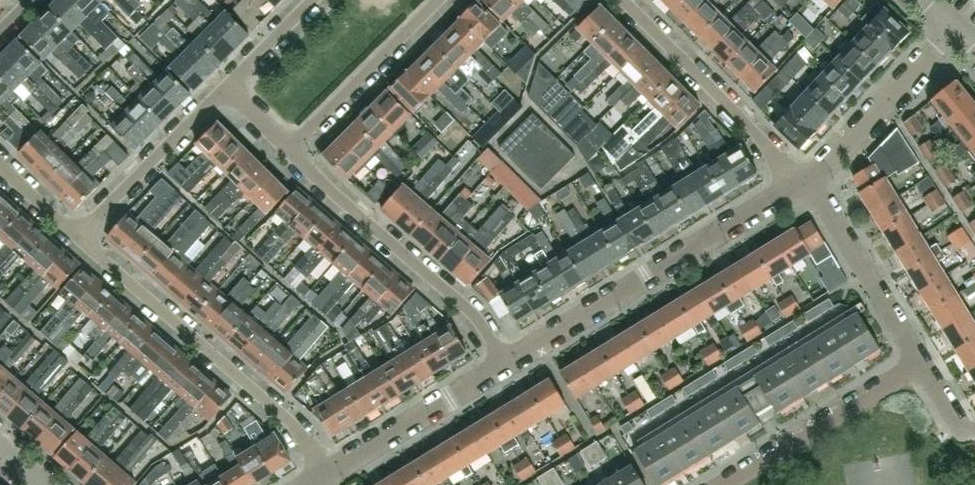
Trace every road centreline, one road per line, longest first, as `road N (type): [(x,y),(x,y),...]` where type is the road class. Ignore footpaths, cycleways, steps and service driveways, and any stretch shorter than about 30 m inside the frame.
road 1 (residential): [(76,236),(292,427),(325,476)]
road 2 (unclassified): [(505,364),(801,186)]
road 3 (residential): [(505,364),(470,316),(287,152)]
road 4 (residential): [(622,0),(801,186)]
road 5 (residential): [(726,484),(920,366)]
road 6 (unclassified): [(801,186),(952,27)]
road 7 (residential): [(920,366),(801,186)]
road 8 (residential): [(287,152),(436,0)]
road 9 (unclassified): [(325,476),(505,364)]
road 10 (residential): [(225,92),(76,236)]
road 11 (residential): [(314,0),(225,92)]

